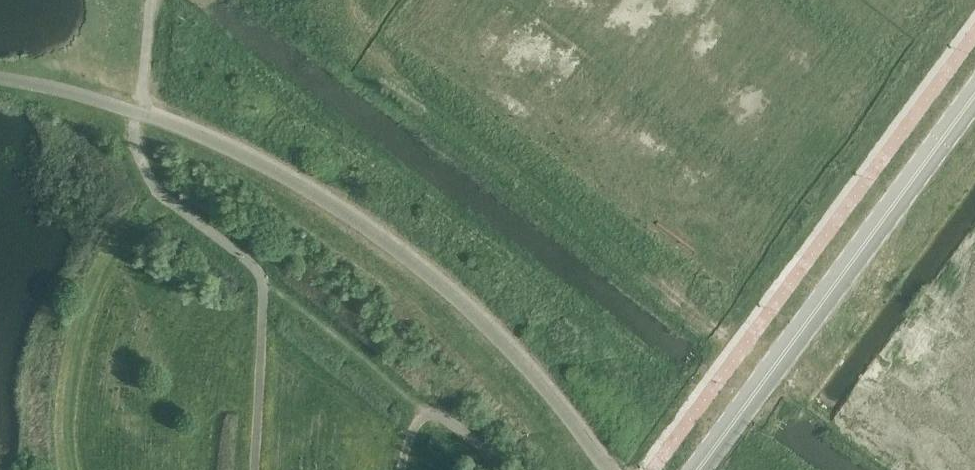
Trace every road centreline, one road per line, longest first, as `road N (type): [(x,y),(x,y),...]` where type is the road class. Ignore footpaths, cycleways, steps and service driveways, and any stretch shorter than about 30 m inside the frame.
road 1 (track): [(353,0),(355,18),(393,72),(740,350)]
road 2 (unclassified): [(698,469),(974,93)]

